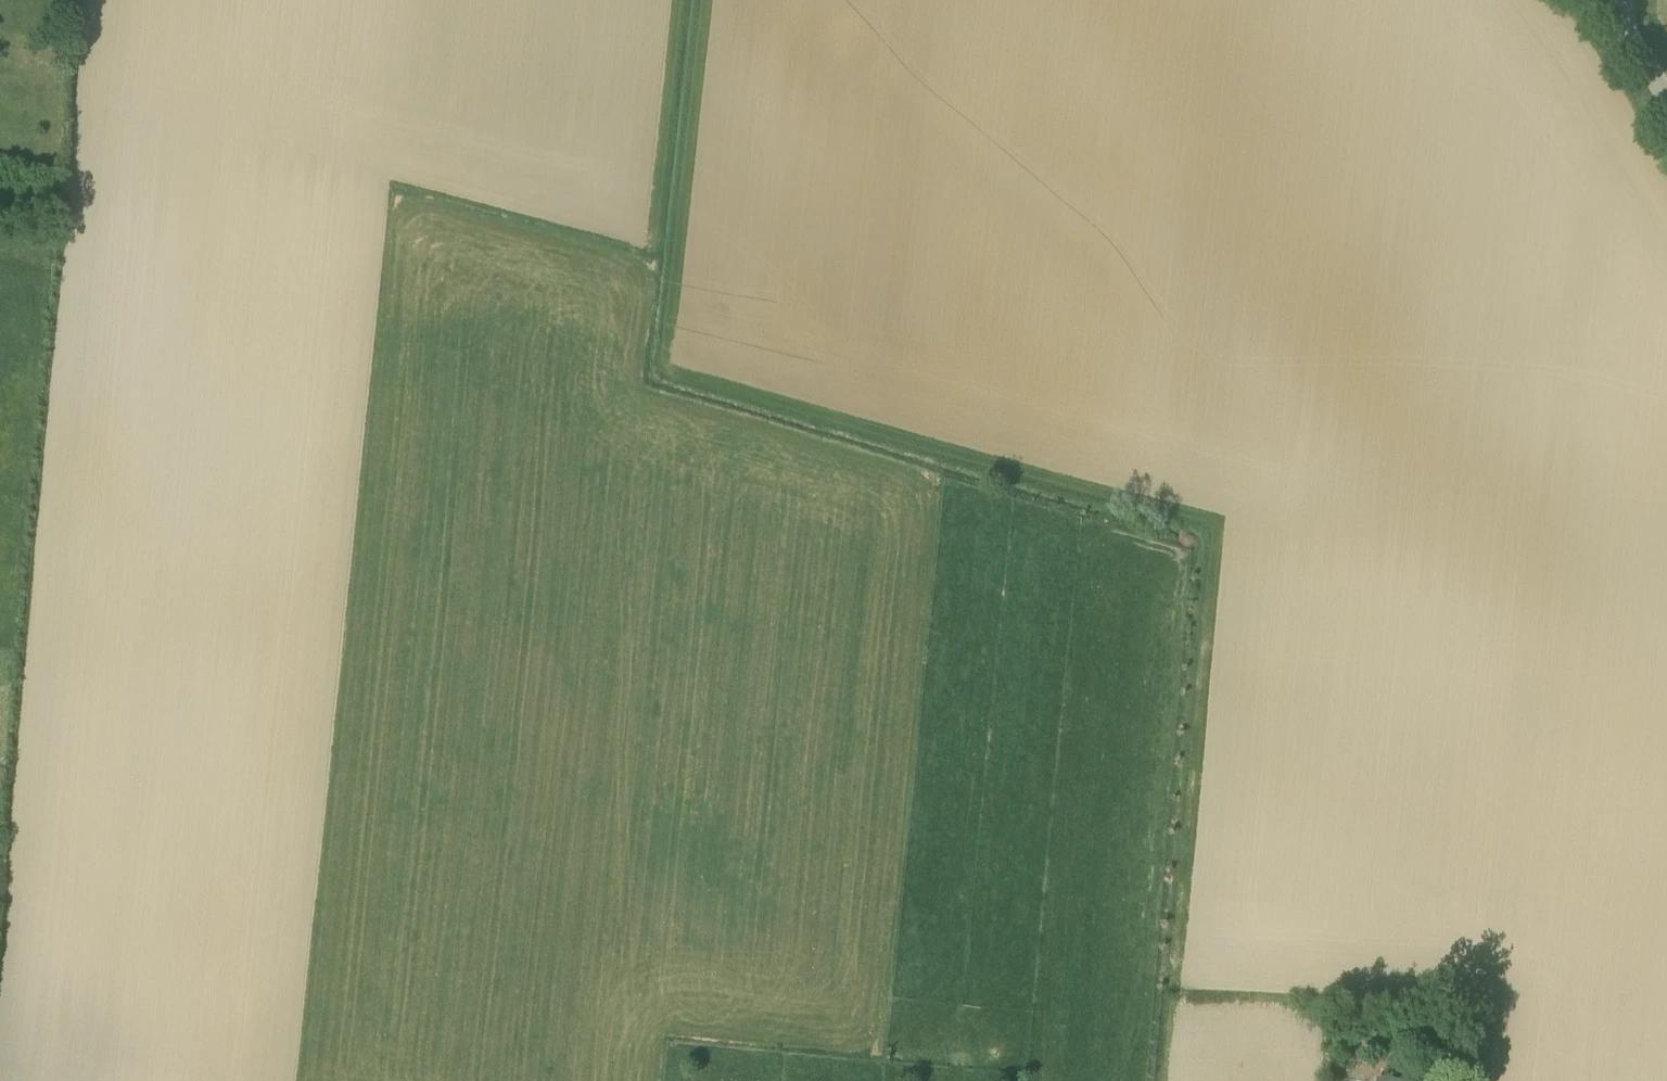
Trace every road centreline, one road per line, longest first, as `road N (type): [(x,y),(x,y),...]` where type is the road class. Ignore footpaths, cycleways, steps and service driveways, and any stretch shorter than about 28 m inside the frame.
road 1 (unclassified): [(1666,102),(1603,0)]

